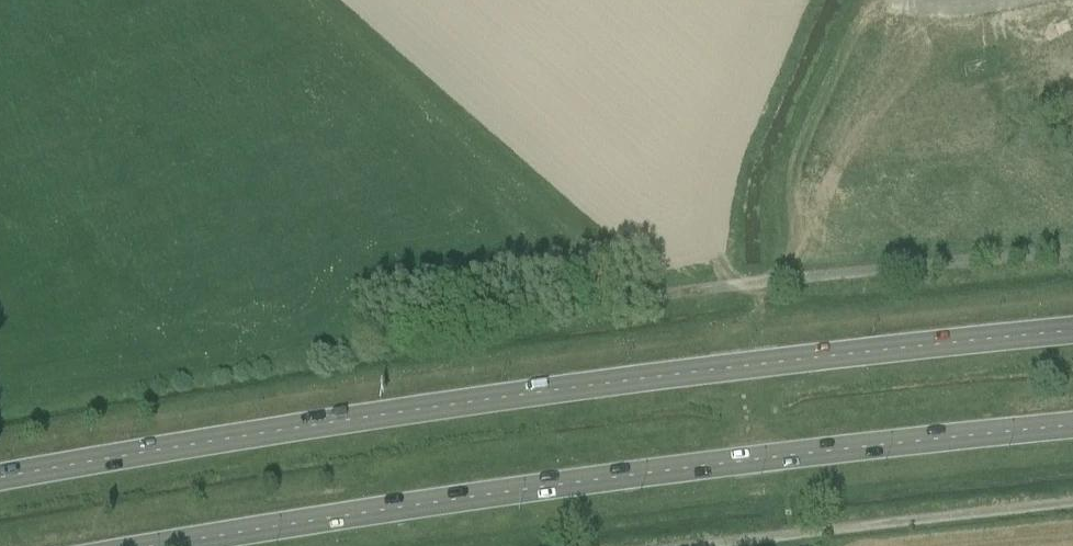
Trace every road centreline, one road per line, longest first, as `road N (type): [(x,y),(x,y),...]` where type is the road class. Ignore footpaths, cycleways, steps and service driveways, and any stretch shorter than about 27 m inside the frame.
road 1 (primary): [(1072,335),(636,381),(0,479)]
road 2 (primary): [(170,545),(648,476),(1072,428)]
road 3 (unclassified): [(678,545),(1072,503)]
road 4 (track): [(394,333),(744,292)]

